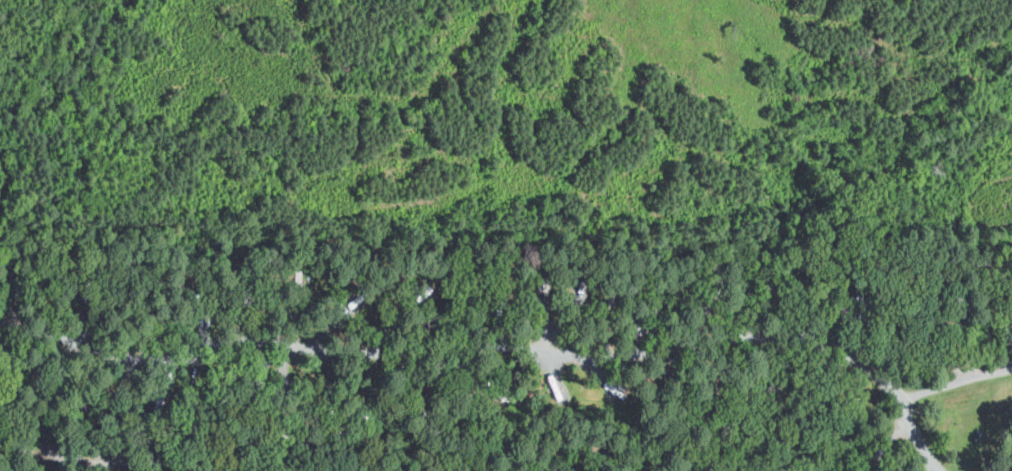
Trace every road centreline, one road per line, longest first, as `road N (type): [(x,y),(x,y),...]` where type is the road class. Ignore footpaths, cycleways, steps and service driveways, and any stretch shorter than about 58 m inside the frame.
road 1 (residential): [(794,350),(744,343),(653,358),(471,351),(356,358),(261,348),(138,361),(0,328)]
road 2 (residential): [(276,470),(156,460),(114,470),(53,470),(24,459)]
road 3 (residential): [(939,470),(892,393),(858,363),(820,351),(772,359)]
road 4 (residential): [(772,359),(714,462),(700,470)]

